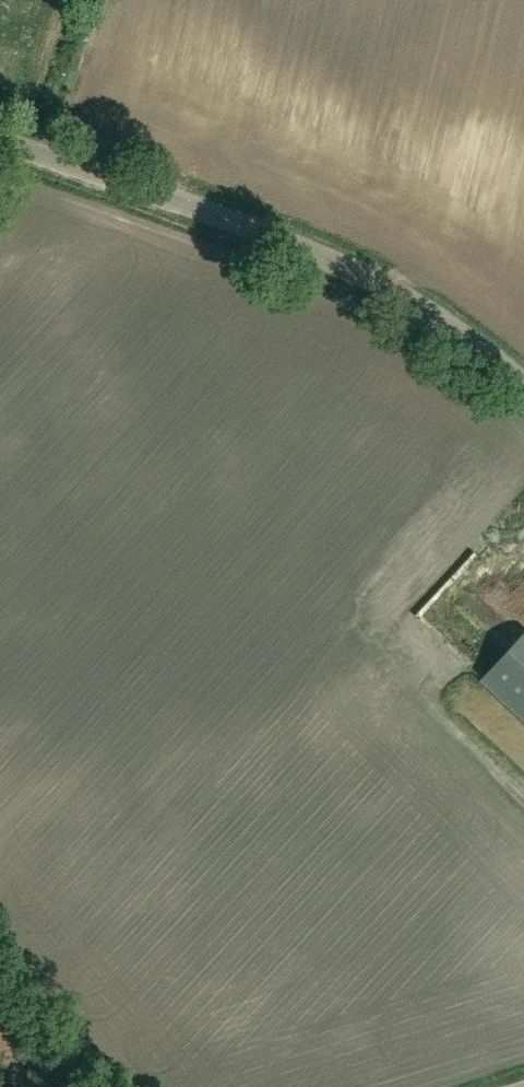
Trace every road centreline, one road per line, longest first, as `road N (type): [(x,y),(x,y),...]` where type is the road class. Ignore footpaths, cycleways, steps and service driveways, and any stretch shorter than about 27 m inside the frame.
road 1 (unclassified): [(523,384),(476,343),(344,268),(0,144)]

